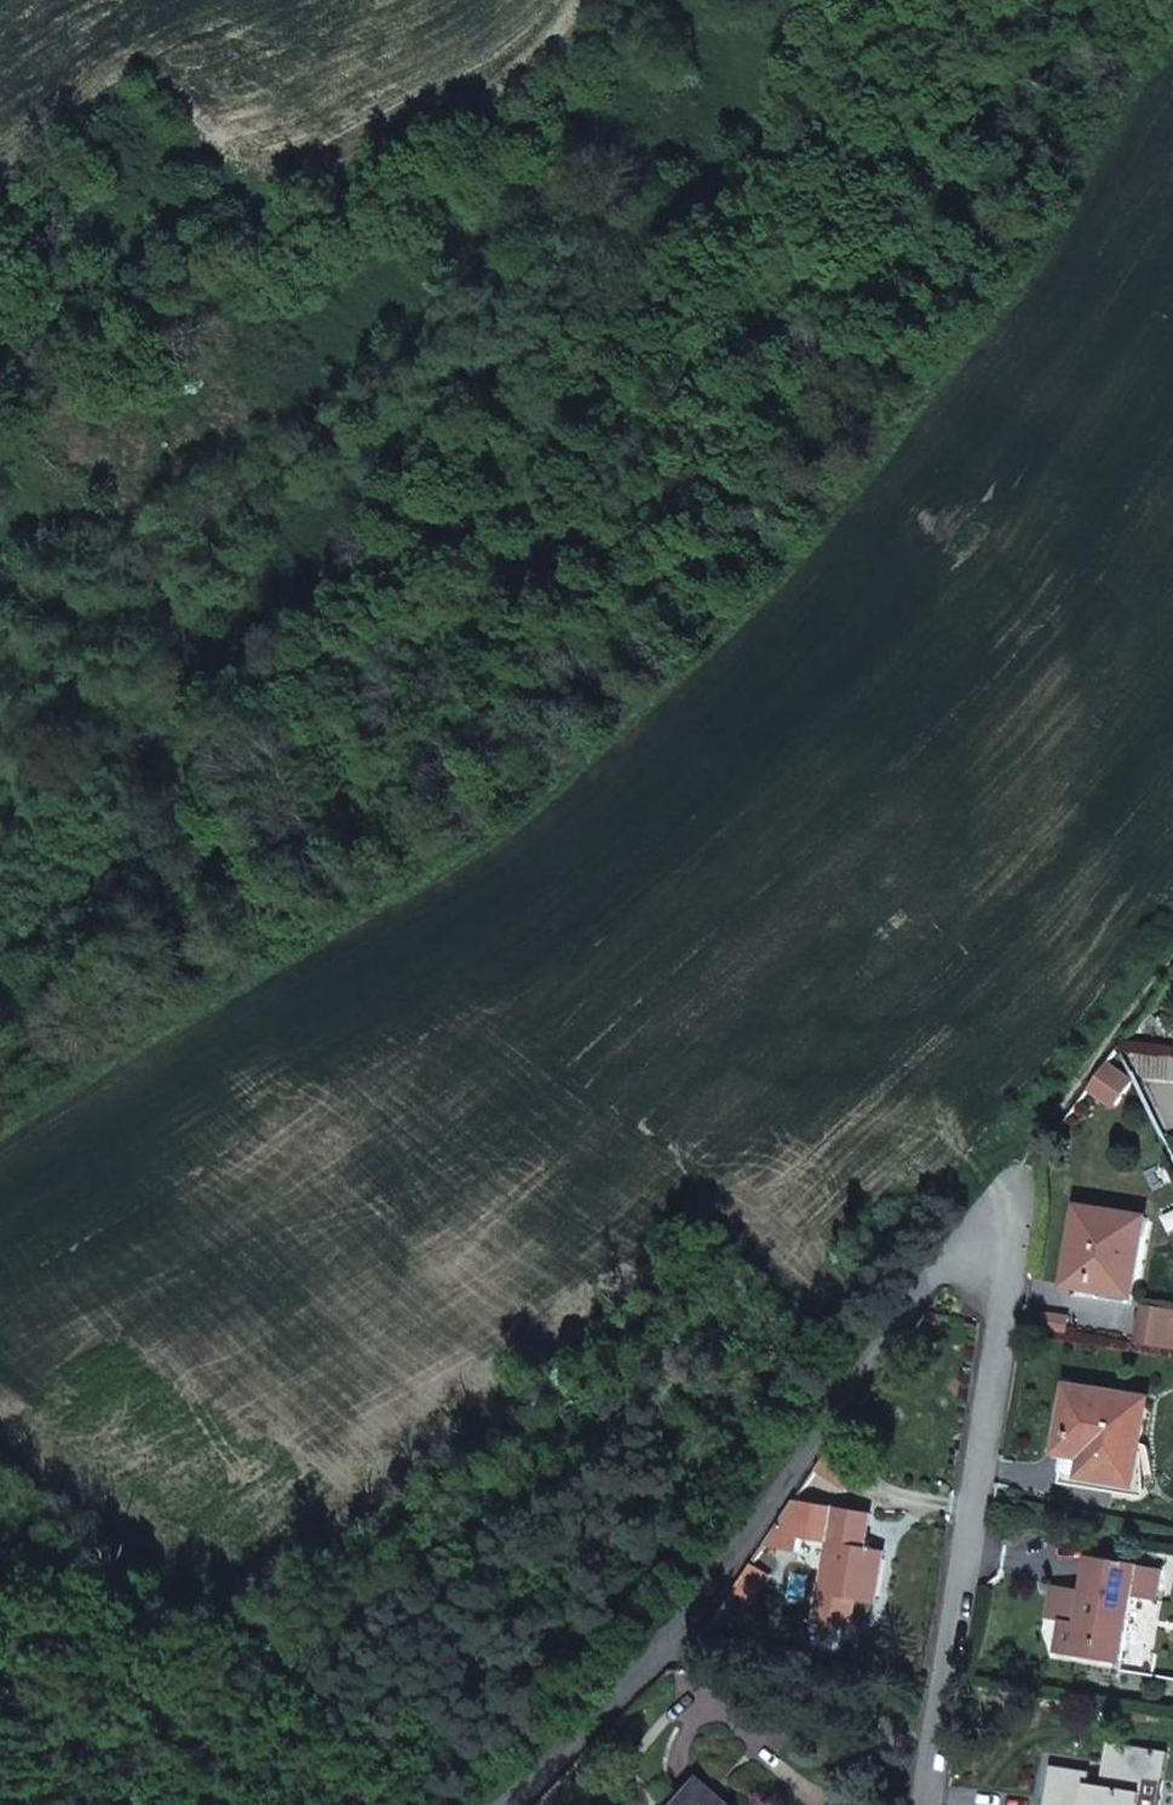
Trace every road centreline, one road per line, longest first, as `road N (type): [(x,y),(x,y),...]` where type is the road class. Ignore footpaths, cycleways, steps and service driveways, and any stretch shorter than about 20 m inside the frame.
road 1 (residential): [(505,1804),(691,1628),(990,1201),(1003,1319),(927,1804)]

